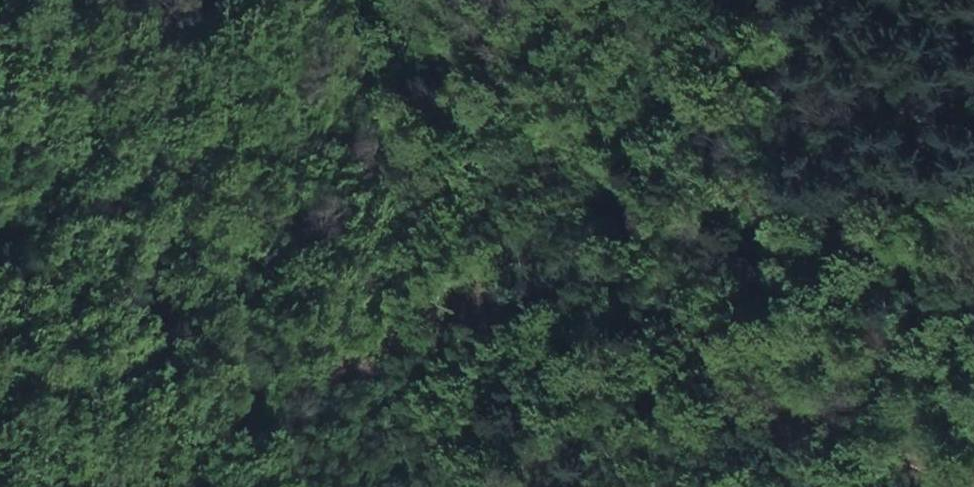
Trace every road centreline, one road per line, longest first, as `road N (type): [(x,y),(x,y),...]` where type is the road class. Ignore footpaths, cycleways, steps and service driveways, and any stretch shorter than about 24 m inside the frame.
road 1 (track): [(973,433),(410,291),(795,193),(740,116),(429,0)]
road 2 (track): [(0,482),(410,291)]

